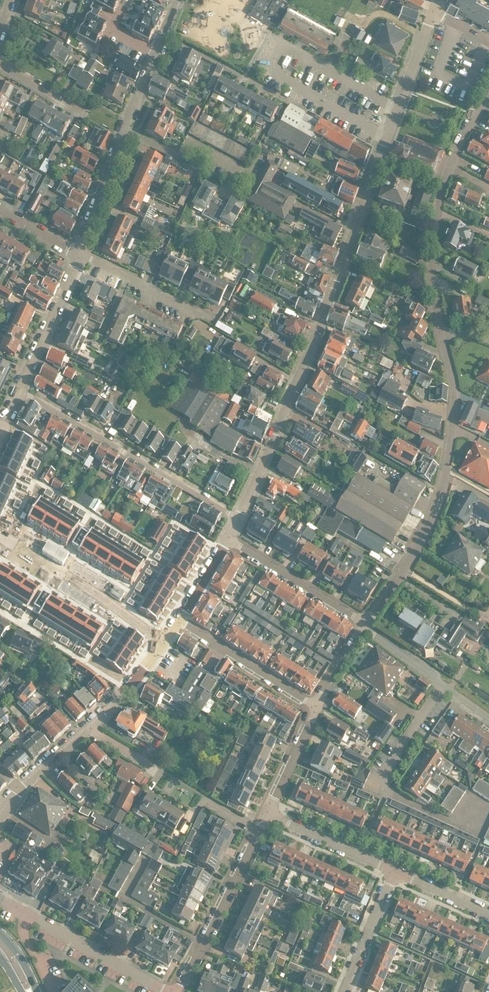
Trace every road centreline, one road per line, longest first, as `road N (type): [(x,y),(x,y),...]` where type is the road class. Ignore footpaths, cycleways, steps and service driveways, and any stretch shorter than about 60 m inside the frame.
road 1 (residential): [(364,622),(424,537),(449,460),(453,392),(432,291),(442,189)]
road 2 (residential): [(239,516),(346,258),(377,161)]
road 3 (residential): [(20,388),(239,516)]
road 4 (residential): [(458,823),(380,786),(440,682)]
road 5 (residential): [(0,533),(168,640)]
road 6 (residential): [(174,991),(255,830)]
road 7 (residential): [(165,991),(25,912)]
road 8 (residential): [(364,622),(227,538)]
road 9 (residential): [(377,161),(433,12)]
road 10 (residential): [(180,623),(313,707)]
road 11 (residential): [(211,319),(79,255)]
road 12 (residential): [(20,388),(79,255)]
road 13 (residential): [(125,133),(180,155),(188,143),(252,175)]
road 14 (residential): [(393,872),(264,811)]
road 15 (residential): [(79,255),(125,133)]
road 16 (residential): [(344,991),(393,872)]
road 17 (residential): [(83,728),(168,640)]

